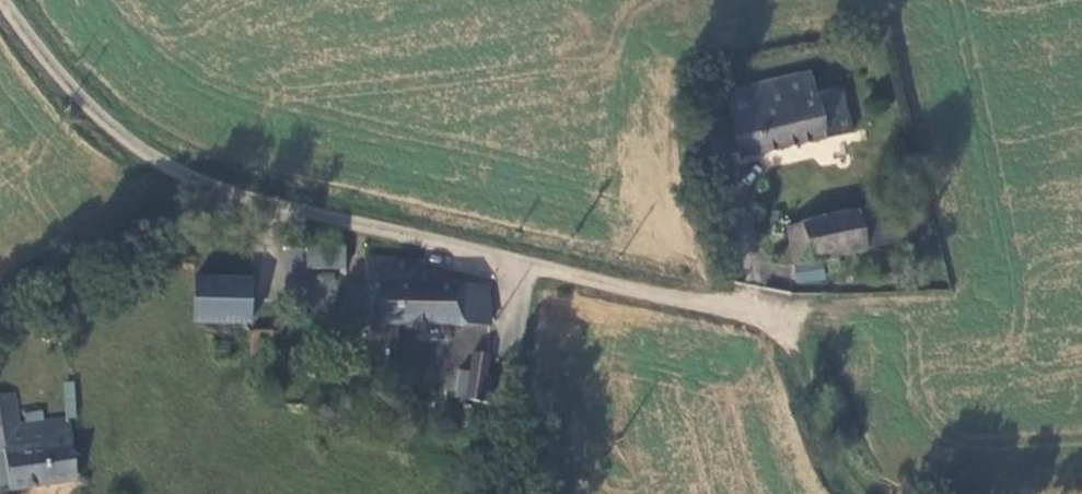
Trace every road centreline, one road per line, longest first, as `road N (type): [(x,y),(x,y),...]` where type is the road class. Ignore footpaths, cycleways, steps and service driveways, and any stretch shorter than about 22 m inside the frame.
road 1 (unclassified): [(1,0),(52,73),(148,155),(240,199),(541,271),(753,306)]

